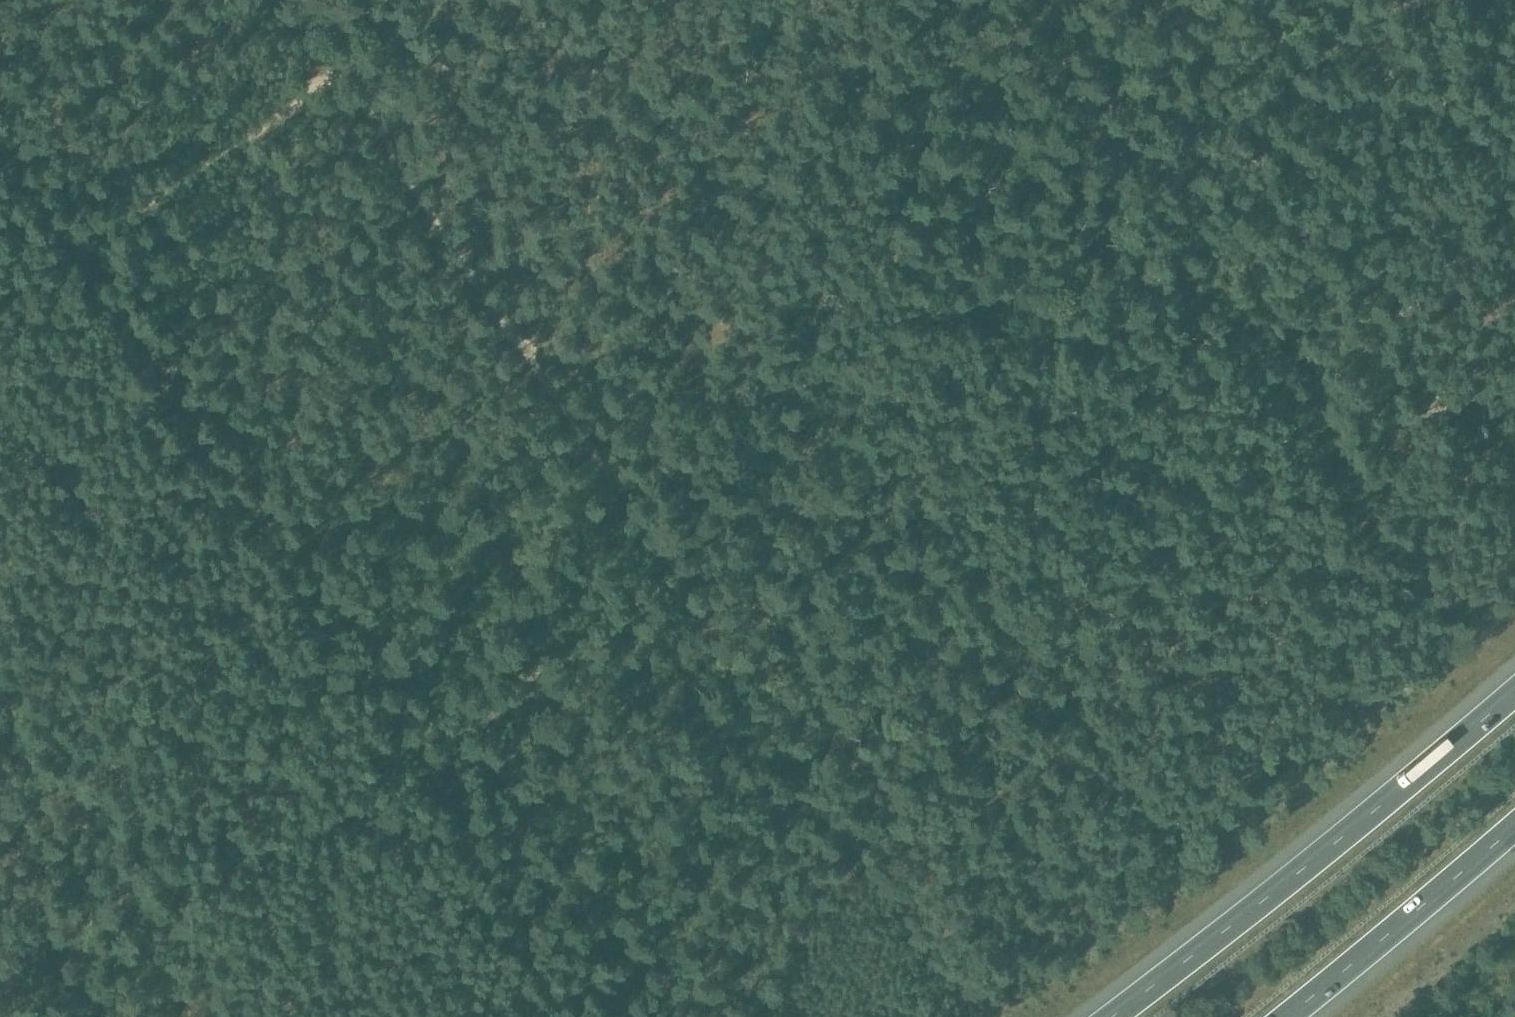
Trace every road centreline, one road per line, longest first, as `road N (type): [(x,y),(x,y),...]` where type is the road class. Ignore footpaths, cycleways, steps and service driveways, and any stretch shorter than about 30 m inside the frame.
road 1 (motorway): [(1514,692),(1112,1016)]
road 2 (motorway): [(1293,1016),(1514,831)]

